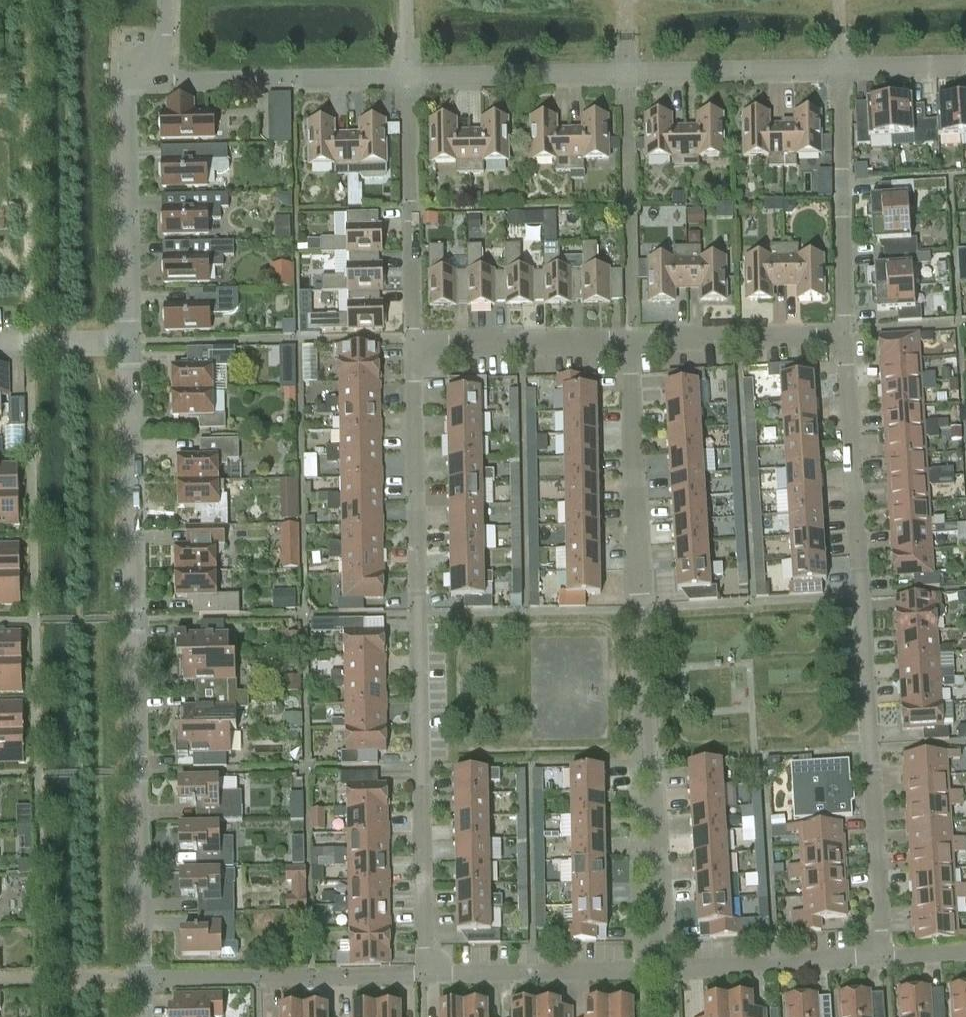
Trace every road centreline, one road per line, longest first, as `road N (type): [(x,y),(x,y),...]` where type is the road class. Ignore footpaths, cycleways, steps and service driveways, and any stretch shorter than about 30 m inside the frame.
road 1 (residential): [(425,981),(412,341)]
road 2 (residential): [(660,975),(632,336)]
road 3 (residential): [(139,981),(123,345)]
road 4 (residential): [(886,957),(846,331)]
road 5 (residential): [(123,345),(125,81),(162,81)]
road 6 (residential): [(139,981),(425,981)]
road 7 (residential): [(412,341),(406,79)]
road 8 (residential): [(846,331),(841,69)]
road 9 (residential): [(162,81),(406,79)]
road 10 (residential): [(425,981),(660,975)]
road 11 (residential): [(660,975),(886,957)]
road 12 (residential): [(406,79),(627,73)]
road 13 (residential): [(412,341),(632,336)]
road 14 (residential): [(632,336),(846,331)]
road 15 (residential): [(627,73),(841,69)]
road 16 (residential): [(841,69),(965,66)]
road 17 (residential): [(0,345),(123,345)]

